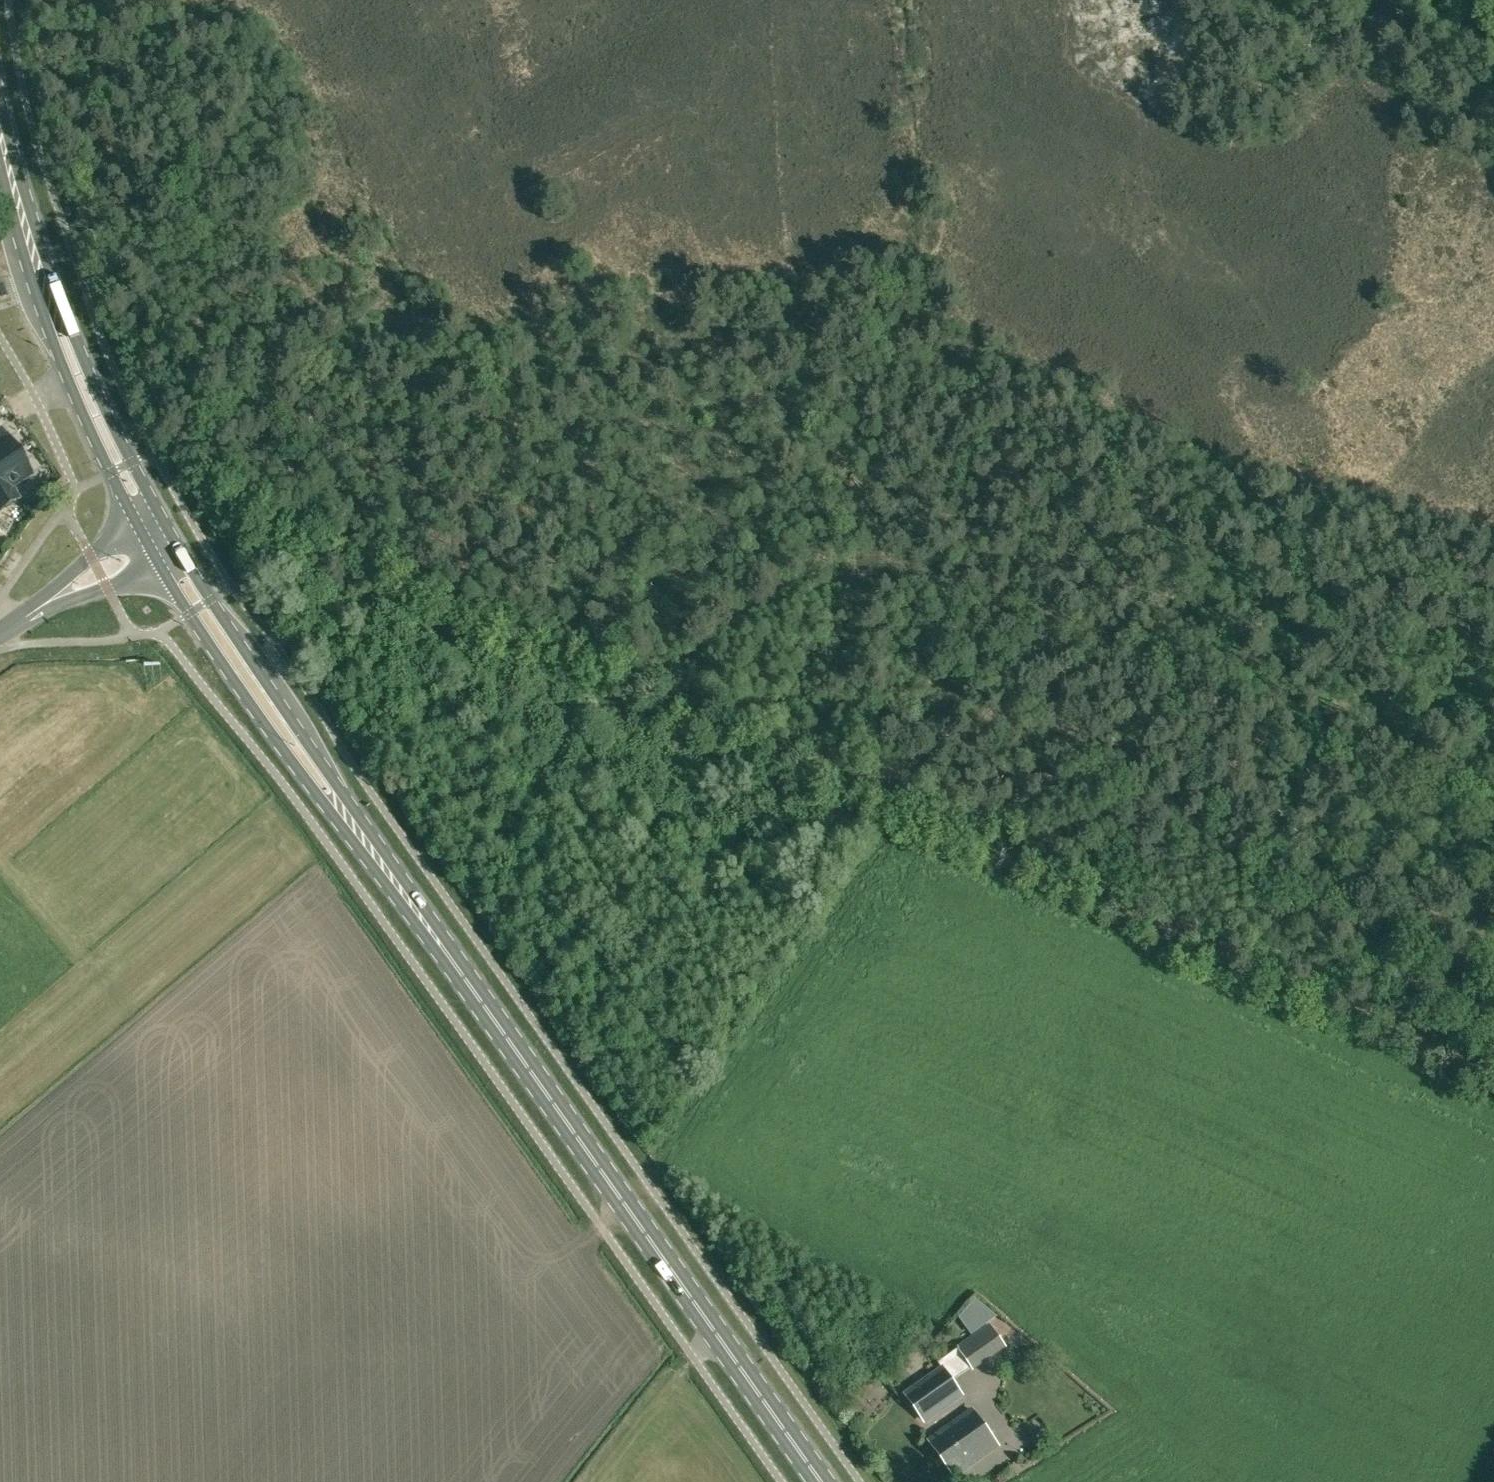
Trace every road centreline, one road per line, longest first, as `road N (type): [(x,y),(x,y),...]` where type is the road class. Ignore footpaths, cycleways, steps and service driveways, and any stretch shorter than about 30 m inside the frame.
road 1 (secondary): [(822,1481),(282,728),(162,541)]
road 2 (secondary): [(162,541),(56,311),(0,116)]
road 3 (tertiary): [(0,636),(162,541)]

